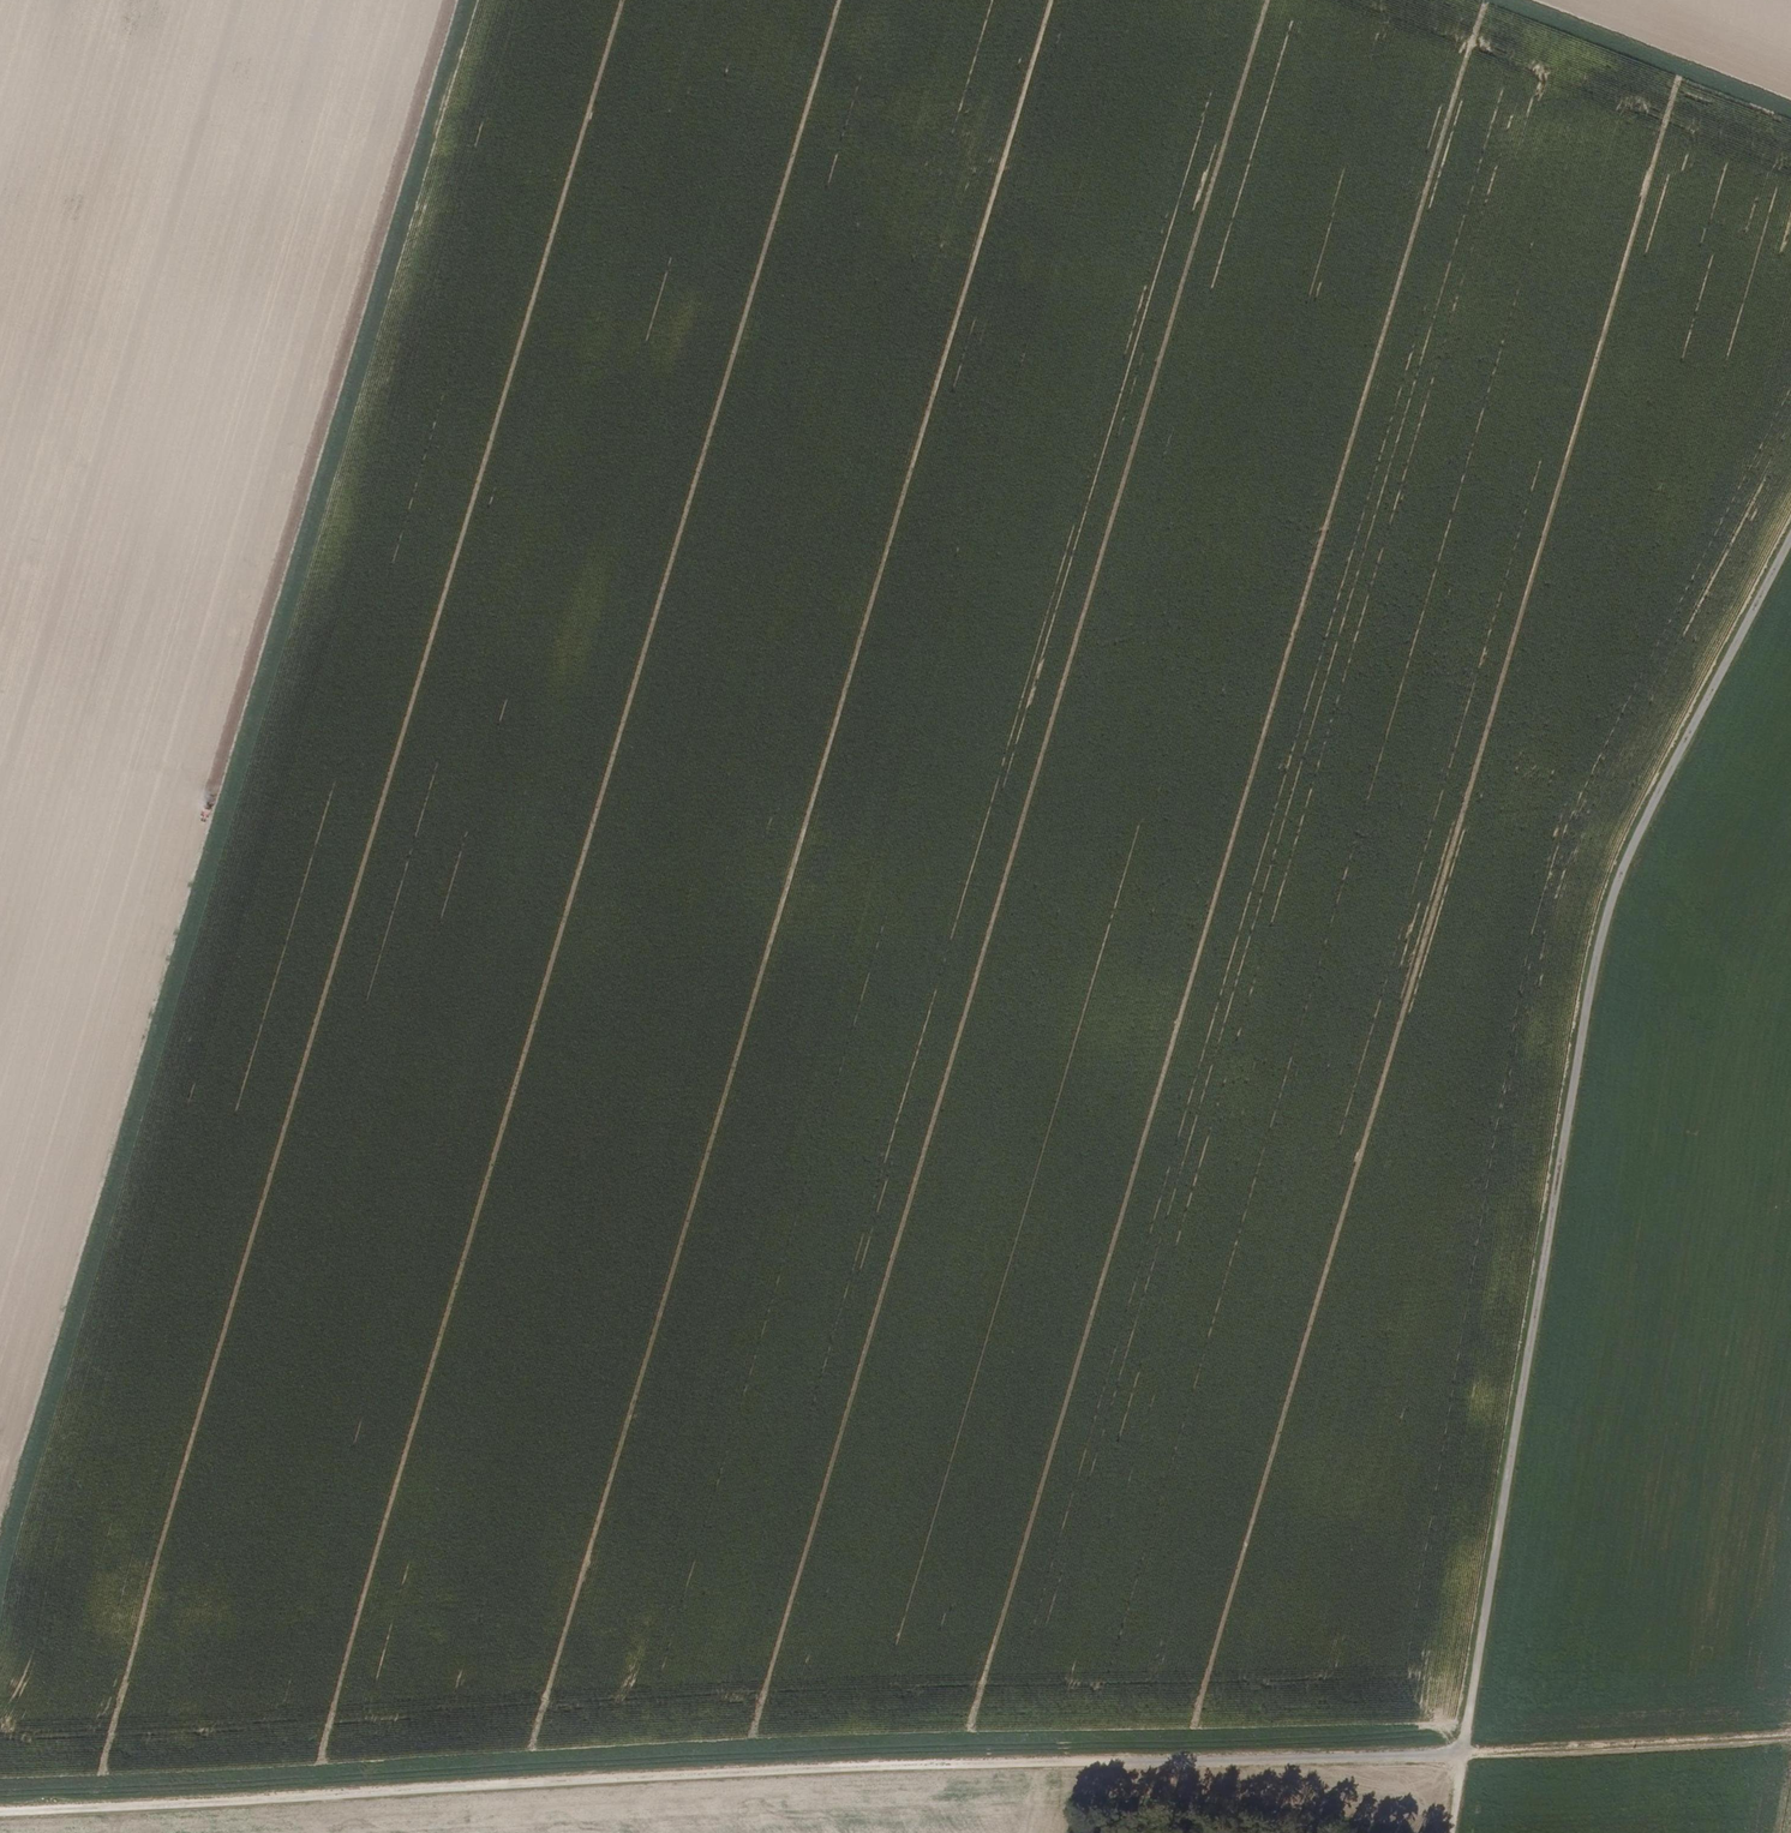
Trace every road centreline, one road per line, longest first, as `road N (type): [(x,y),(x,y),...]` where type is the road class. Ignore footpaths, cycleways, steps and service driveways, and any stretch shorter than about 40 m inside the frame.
road 1 (track): [(1465,1749),(0,1811)]
road 2 (track): [(1790,541),(1625,861),(1584,1031),(1465,1749)]
road 3 (track): [(1790,1737),(1465,1749)]

